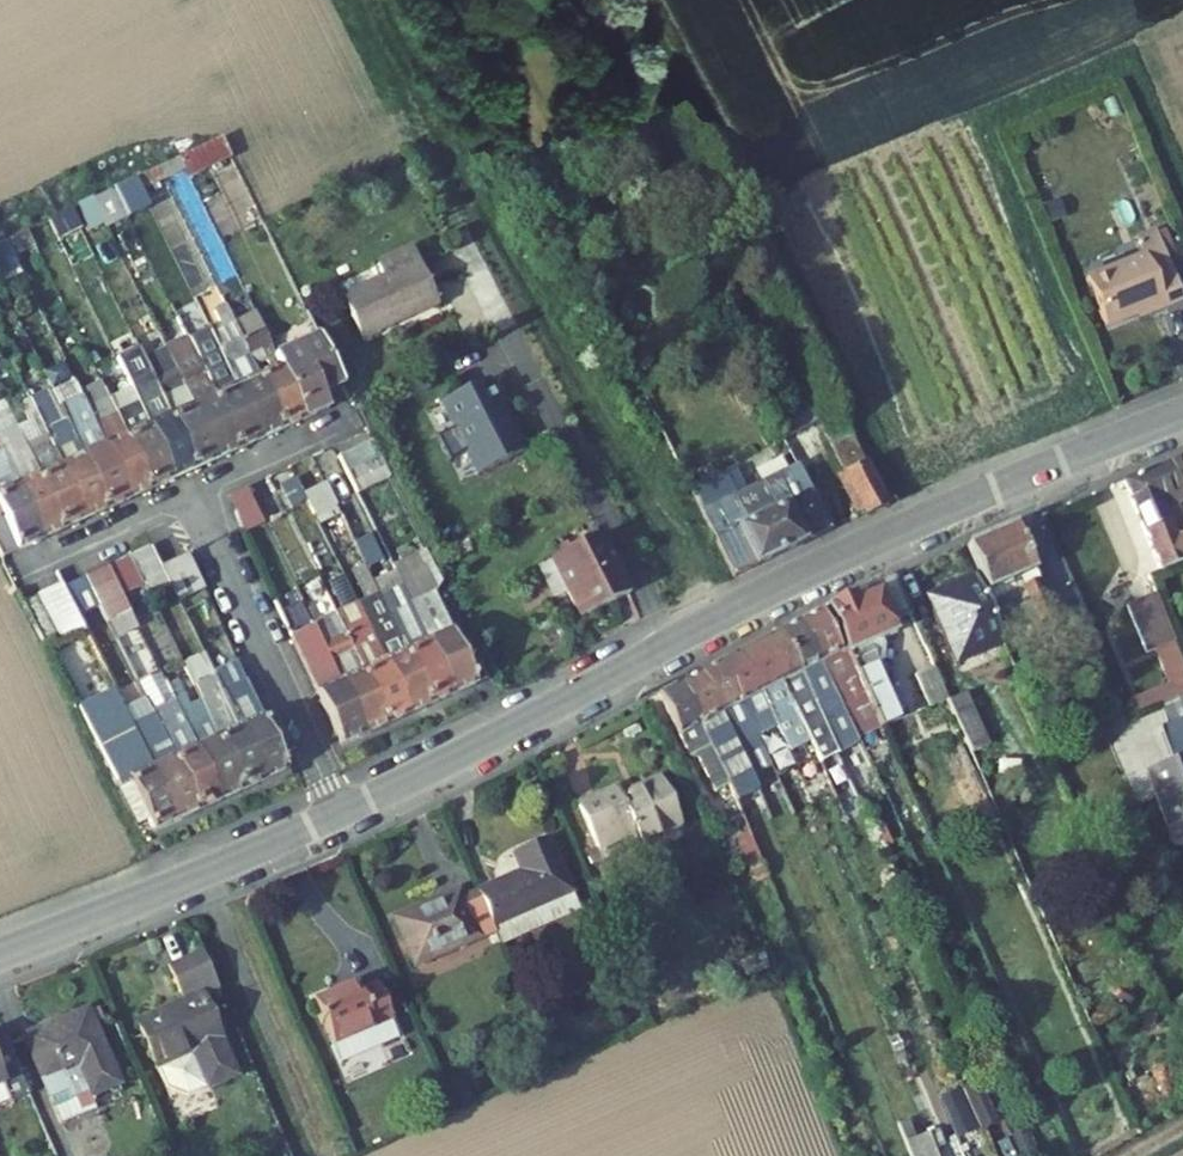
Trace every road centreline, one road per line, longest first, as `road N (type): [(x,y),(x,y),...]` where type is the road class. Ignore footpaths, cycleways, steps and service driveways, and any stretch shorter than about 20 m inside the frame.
road 1 (tertiary): [(341,814),(818,570),(1182,416)]
road 2 (tertiary): [(0,955),(341,814)]
road 3 (residential): [(193,496),(341,814)]
road 4 (residential): [(16,581),(193,496)]
road 5 (residential): [(193,496),(349,424)]

